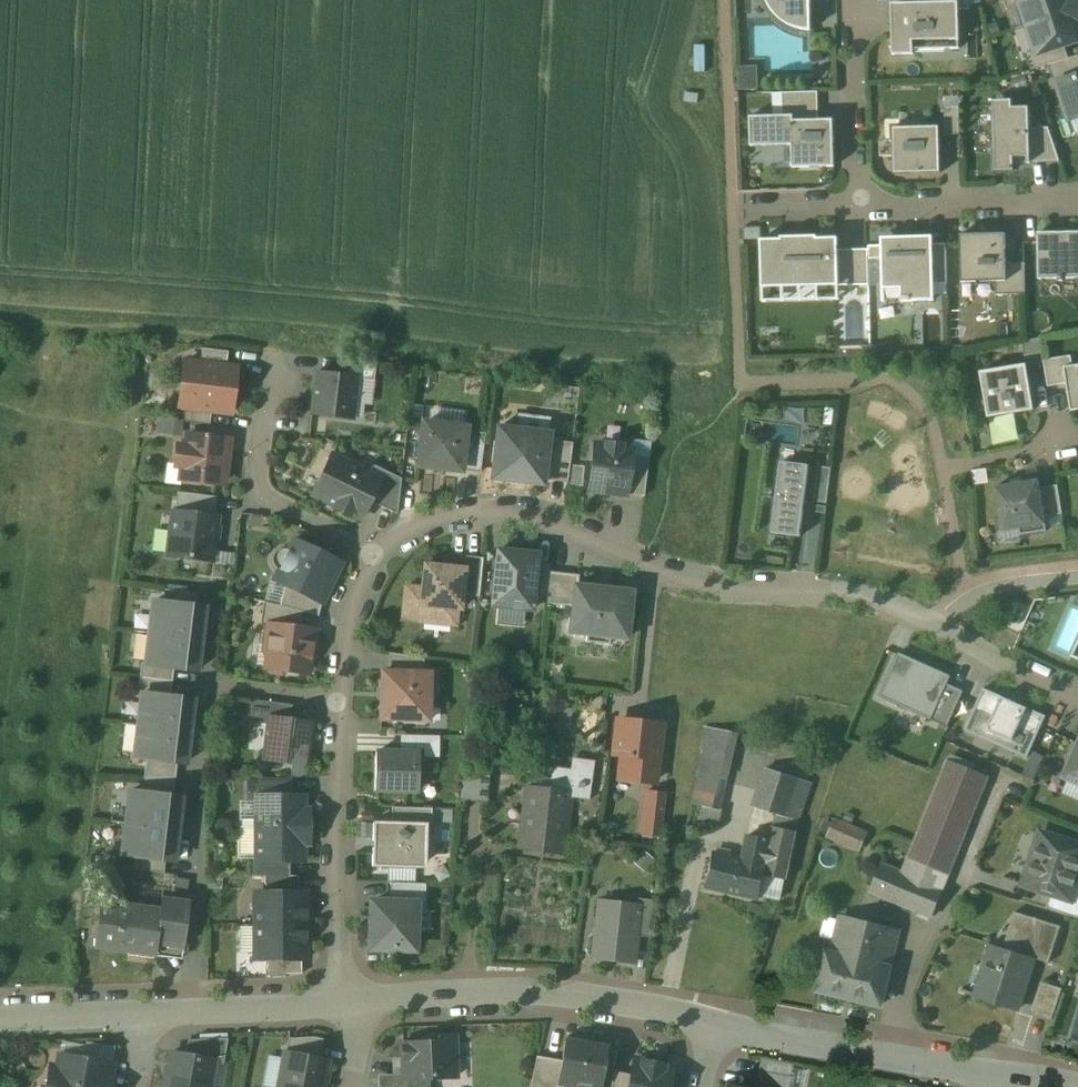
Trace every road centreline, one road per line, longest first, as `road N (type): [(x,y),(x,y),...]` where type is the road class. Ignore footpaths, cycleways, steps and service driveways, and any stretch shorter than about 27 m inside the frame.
road 1 (residential): [(378,559),(442,515),(527,517),(677,579),(874,598),(1077,697)]
road 2 (residential): [(359,1002),(541,996),(718,1025)]
road 3 (residential): [(341,1004),(340,702)]
road 4 (residential): [(378,559),(257,494),(275,345)]
road 5 (residential): [(718,1025),(998,1076)]
road 6 (residential): [(1077,205),(857,209)]
road 7 (residential): [(857,209),(851,1)]
road 8 (residential): [(146,1016),(341,1004)]
road 9 (residential): [(208,687),(190,866)]
road 10 (residential): [(340,702),(356,609),(378,559)]
road 11 (residential): [(0,1019),(146,1016)]
road 12 (residential): [(340,702),(208,687)]
road 13 (residential): [(857,209),(735,212)]

